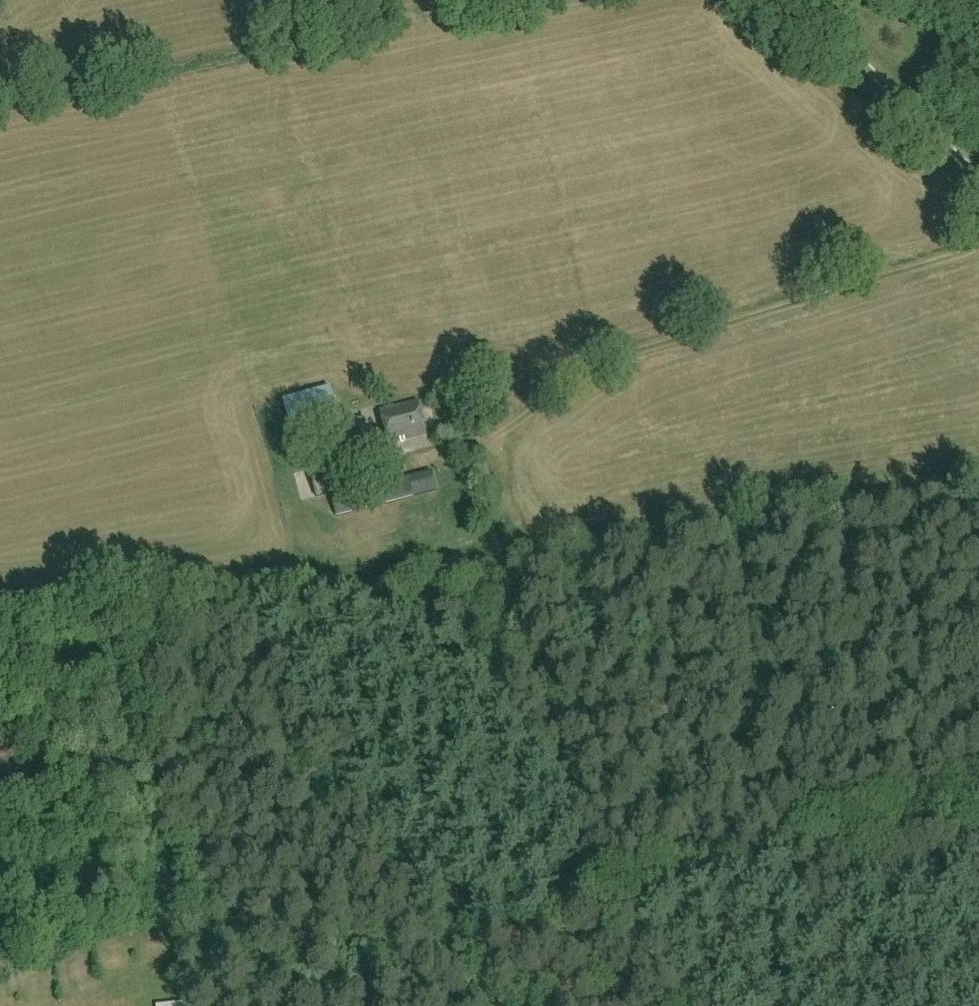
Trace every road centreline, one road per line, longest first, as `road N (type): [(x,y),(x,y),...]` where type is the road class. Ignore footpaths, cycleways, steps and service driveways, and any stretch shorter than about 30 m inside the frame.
road 1 (track): [(792,1005),(719,943),(696,828),(919,703),(978,857)]
road 2 (track): [(493,439),(615,358),(978,241)]
road 3 (track): [(978,178),(798,0)]

